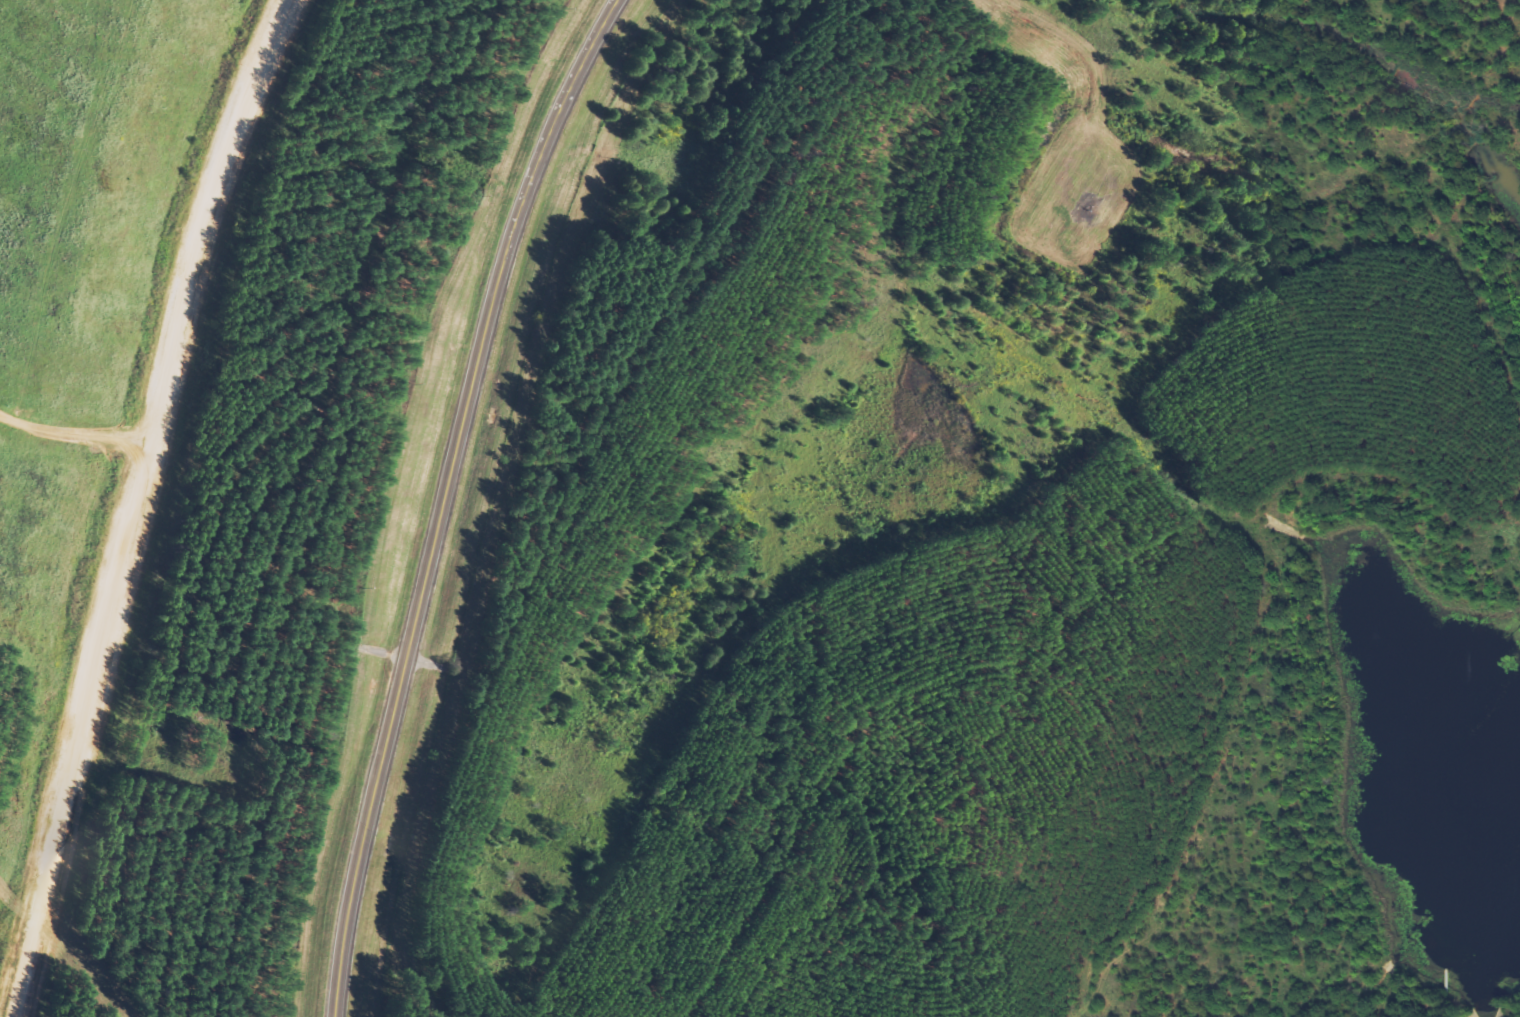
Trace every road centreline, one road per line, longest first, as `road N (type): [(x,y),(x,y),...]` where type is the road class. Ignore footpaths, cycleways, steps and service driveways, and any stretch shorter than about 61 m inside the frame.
road 1 (tertiary): [(334,1016),(366,819),(491,303),(538,157),(616,0)]

